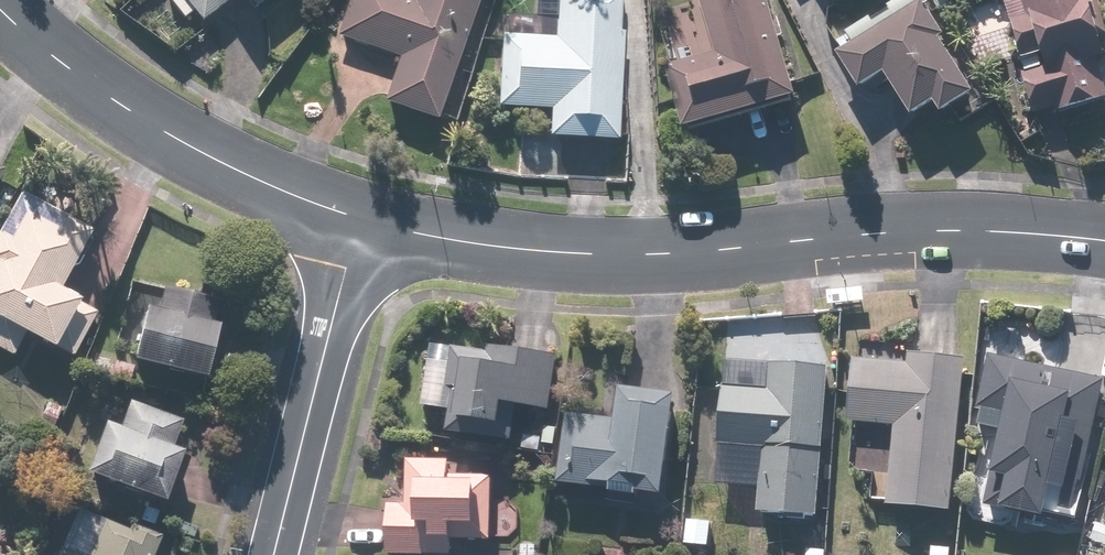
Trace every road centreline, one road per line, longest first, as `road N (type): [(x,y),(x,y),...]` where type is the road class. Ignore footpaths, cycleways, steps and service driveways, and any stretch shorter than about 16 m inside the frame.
road 1 (residential): [(358,220),(524,249),(670,254),(855,234),(1104,243)]
road 2 (residential): [(0,7),(195,153),(358,220)]
road 3 (residential): [(275,554),(358,220)]

